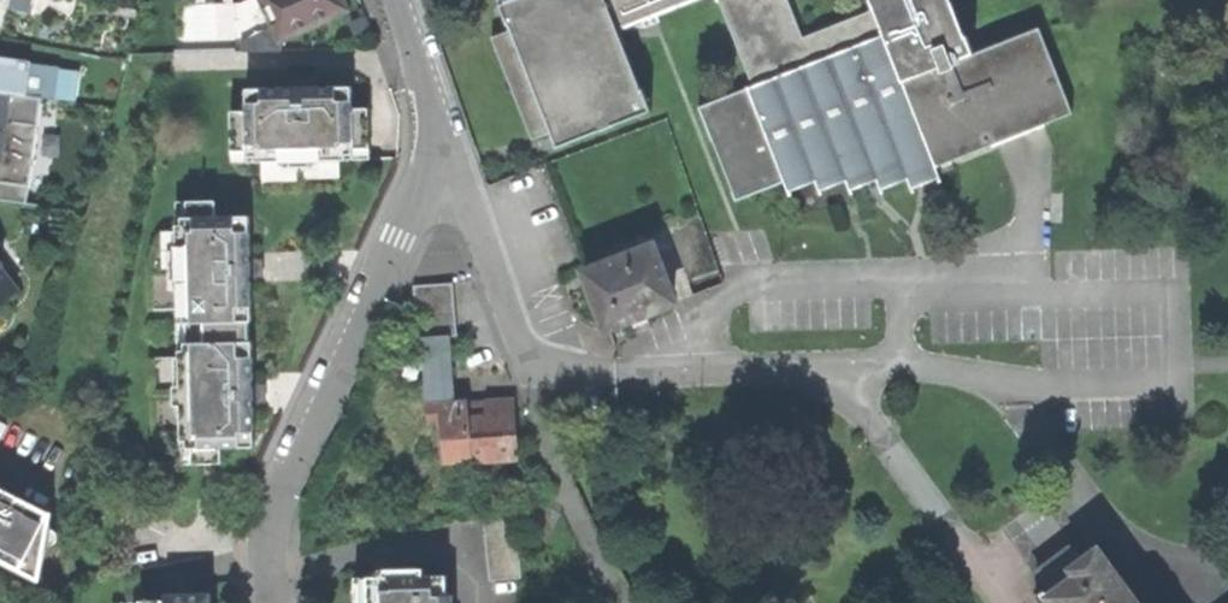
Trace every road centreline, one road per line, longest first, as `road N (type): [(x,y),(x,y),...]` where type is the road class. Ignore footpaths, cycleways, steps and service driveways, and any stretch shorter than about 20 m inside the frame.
road 1 (residential): [(449,153),(264,532),(278,602)]
road 2 (residential): [(449,153),(533,364)]
road 3 (residential): [(397,0),(449,153)]

